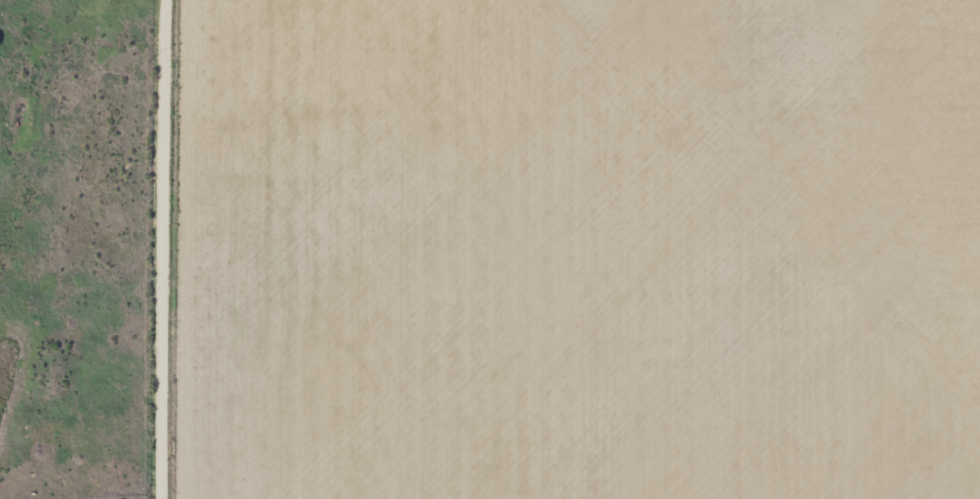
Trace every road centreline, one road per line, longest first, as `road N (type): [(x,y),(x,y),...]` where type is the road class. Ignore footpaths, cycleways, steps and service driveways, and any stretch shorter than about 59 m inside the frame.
road 1 (residential): [(167,498),(172,0)]

